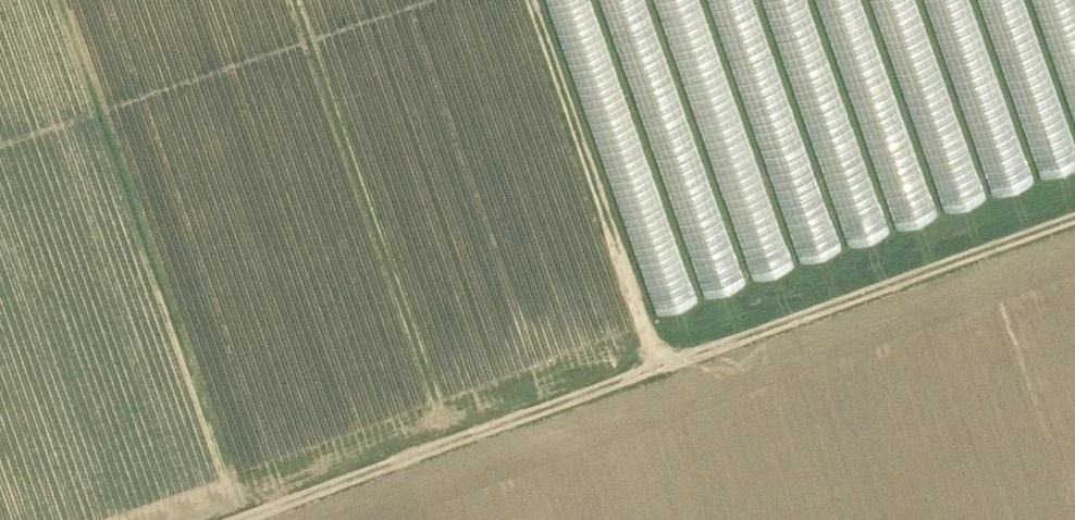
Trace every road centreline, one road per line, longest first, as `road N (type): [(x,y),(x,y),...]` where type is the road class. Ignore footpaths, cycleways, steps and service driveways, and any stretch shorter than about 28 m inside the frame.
road 1 (track): [(277,519),(1074,232)]
road 2 (track): [(529,0),(660,382)]

